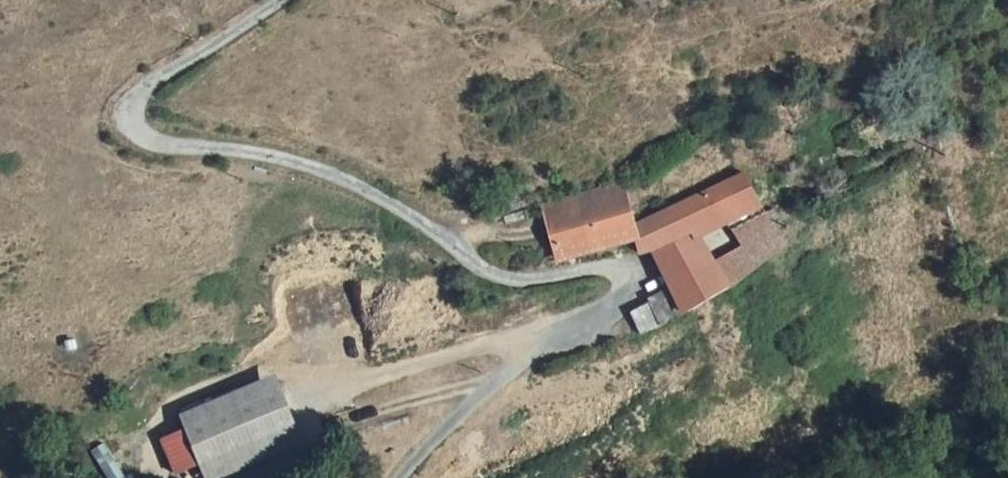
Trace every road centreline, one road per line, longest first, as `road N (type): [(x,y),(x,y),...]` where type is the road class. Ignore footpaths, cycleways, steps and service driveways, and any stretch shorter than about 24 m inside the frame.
road 1 (unclassified): [(404,477),(525,353),(631,305),(614,269),(509,285),(352,182),(278,158),(171,146),(138,133),(133,106),(157,76),(274,0)]

